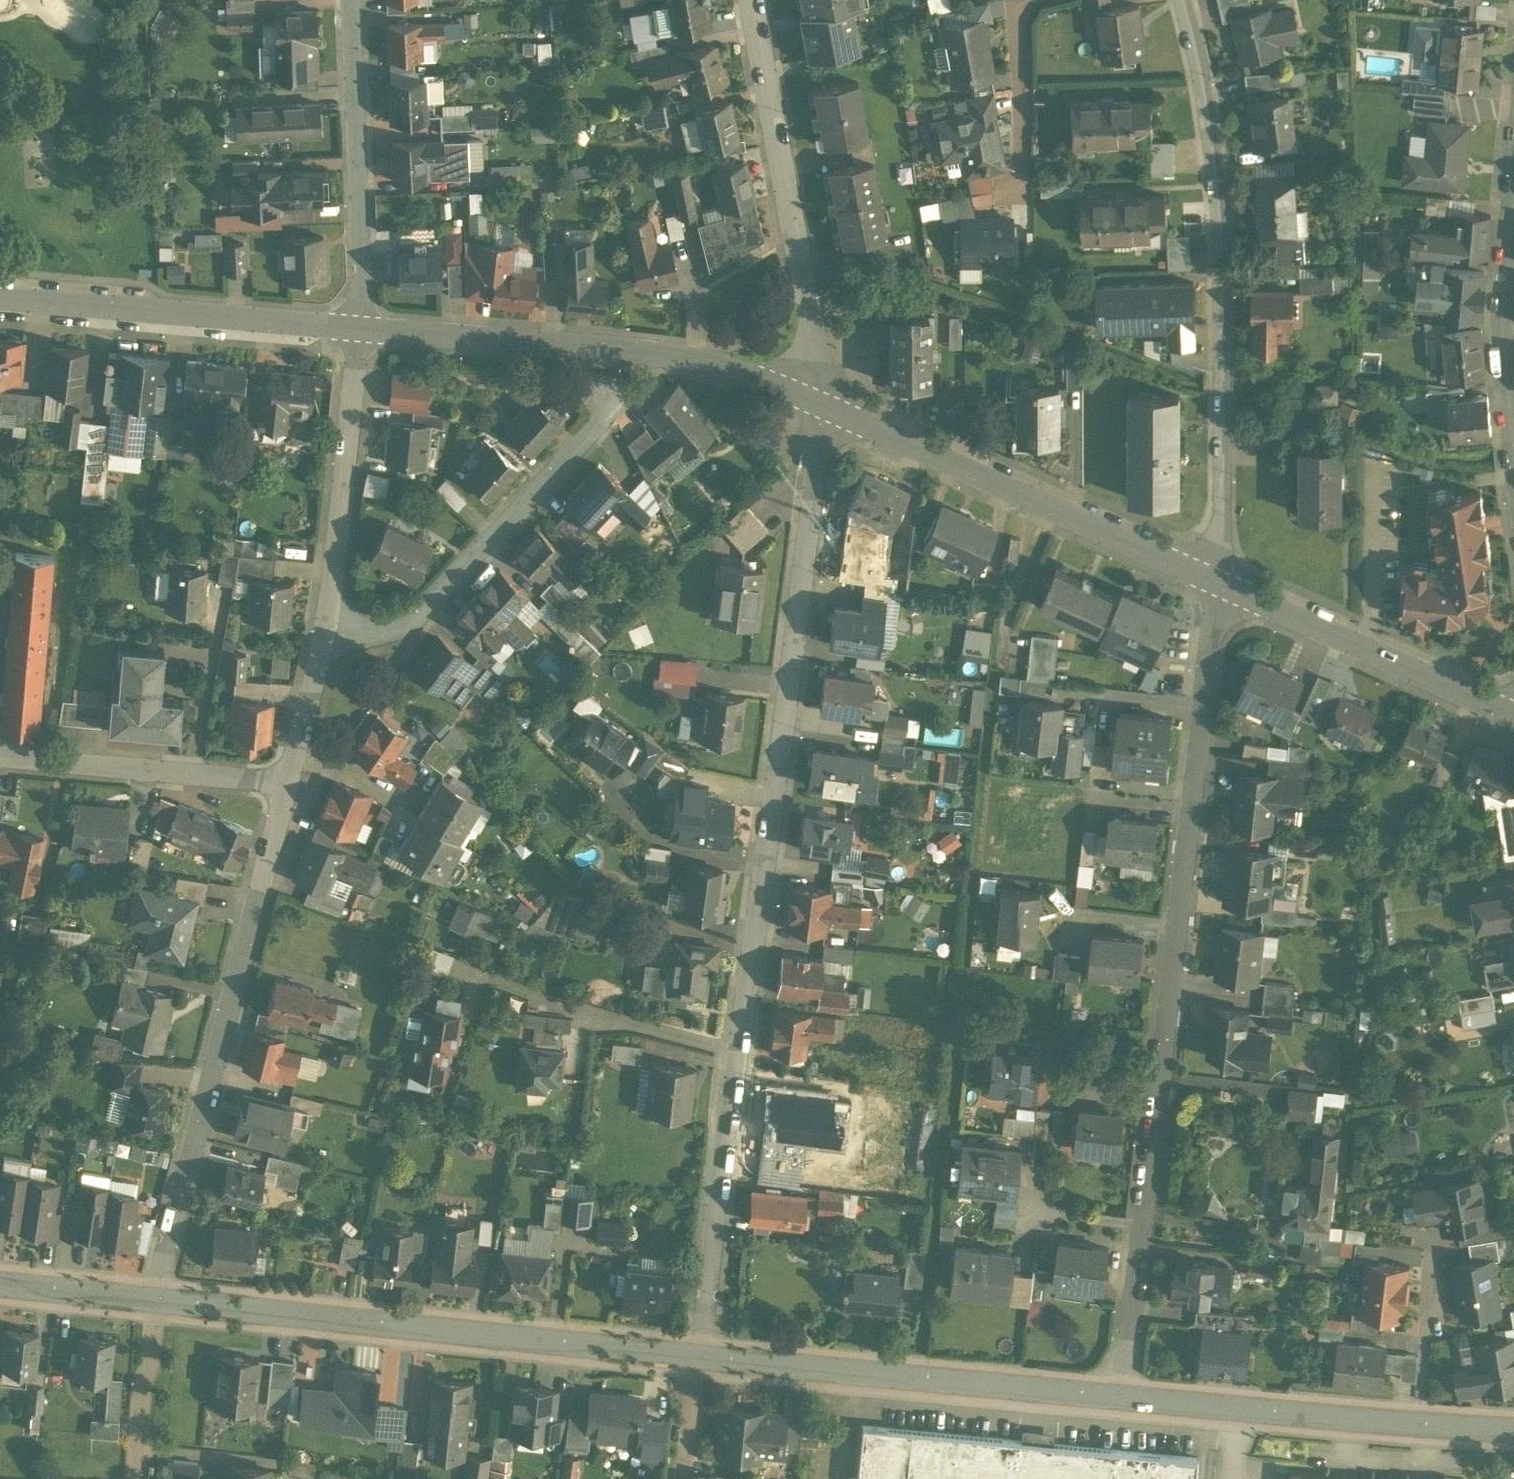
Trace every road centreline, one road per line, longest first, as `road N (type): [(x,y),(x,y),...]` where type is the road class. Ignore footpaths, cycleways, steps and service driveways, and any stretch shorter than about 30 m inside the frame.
road 1 (residential): [(700,1357),(829,394)]
road 2 (residential): [(1122,1397),(1223,573)]
road 3 (residential): [(1223,573),(1221,235),(1212,100),(1191,0)]
road 4 (tertiary): [(700,1357),(160,1294)]
road 5 (residential): [(160,1294),(289,780)]
road 6 (residential): [(829,394),(709,353),(598,337),(362,324)]
road 7 (residential): [(1223,573),(829,394)]
road 8 (tertiary): [(1122,1397),(700,1357)]
road 9 (residential): [(829,394),(757,0)]
road 10 (tertiary): [(1513,1429),(1122,1397)]
road 11 (residential): [(325,631),(386,631),(414,620),(613,396)]
road 12 (residential): [(362,324),(0,290)]
road 13 (residential): [(349,0),(362,324)]
road 14 (residential): [(1513,707),(1223,573)]
road 15 (residential): [(325,631),(362,324)]
road 16 (residential): [(0,751),(289,780)]
road 17 (residential): [(1513,205),(1505,310),(1513,390)]
road 18 (residential): [(160,1294),(149,1478)]
road 19 (tertiary): [(160,1294),(0,1278)]
road 20 (residential): [(289,780),(325,631)]
road 21 (residential): [(700,1357),(683,1478)]

